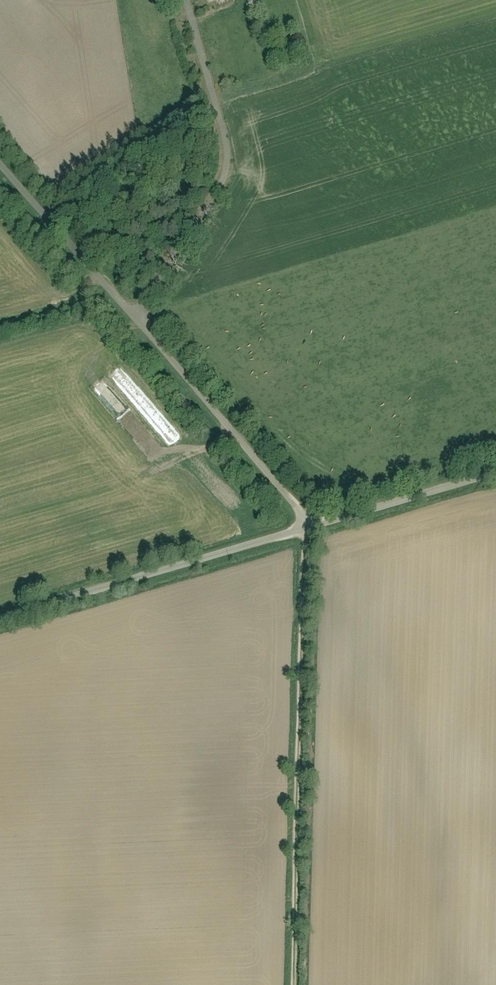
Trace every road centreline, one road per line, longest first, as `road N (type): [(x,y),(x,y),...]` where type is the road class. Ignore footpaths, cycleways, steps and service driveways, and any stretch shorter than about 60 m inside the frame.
road 1 (unclassified): [(0,176),(125,326),(309,522)]
road 2 (track): [(287,984),(309,522)]
road 3 (unclassified): [(309,522),(0,617)]
road 4 (unclassified): [(495,464),(309,522)]

